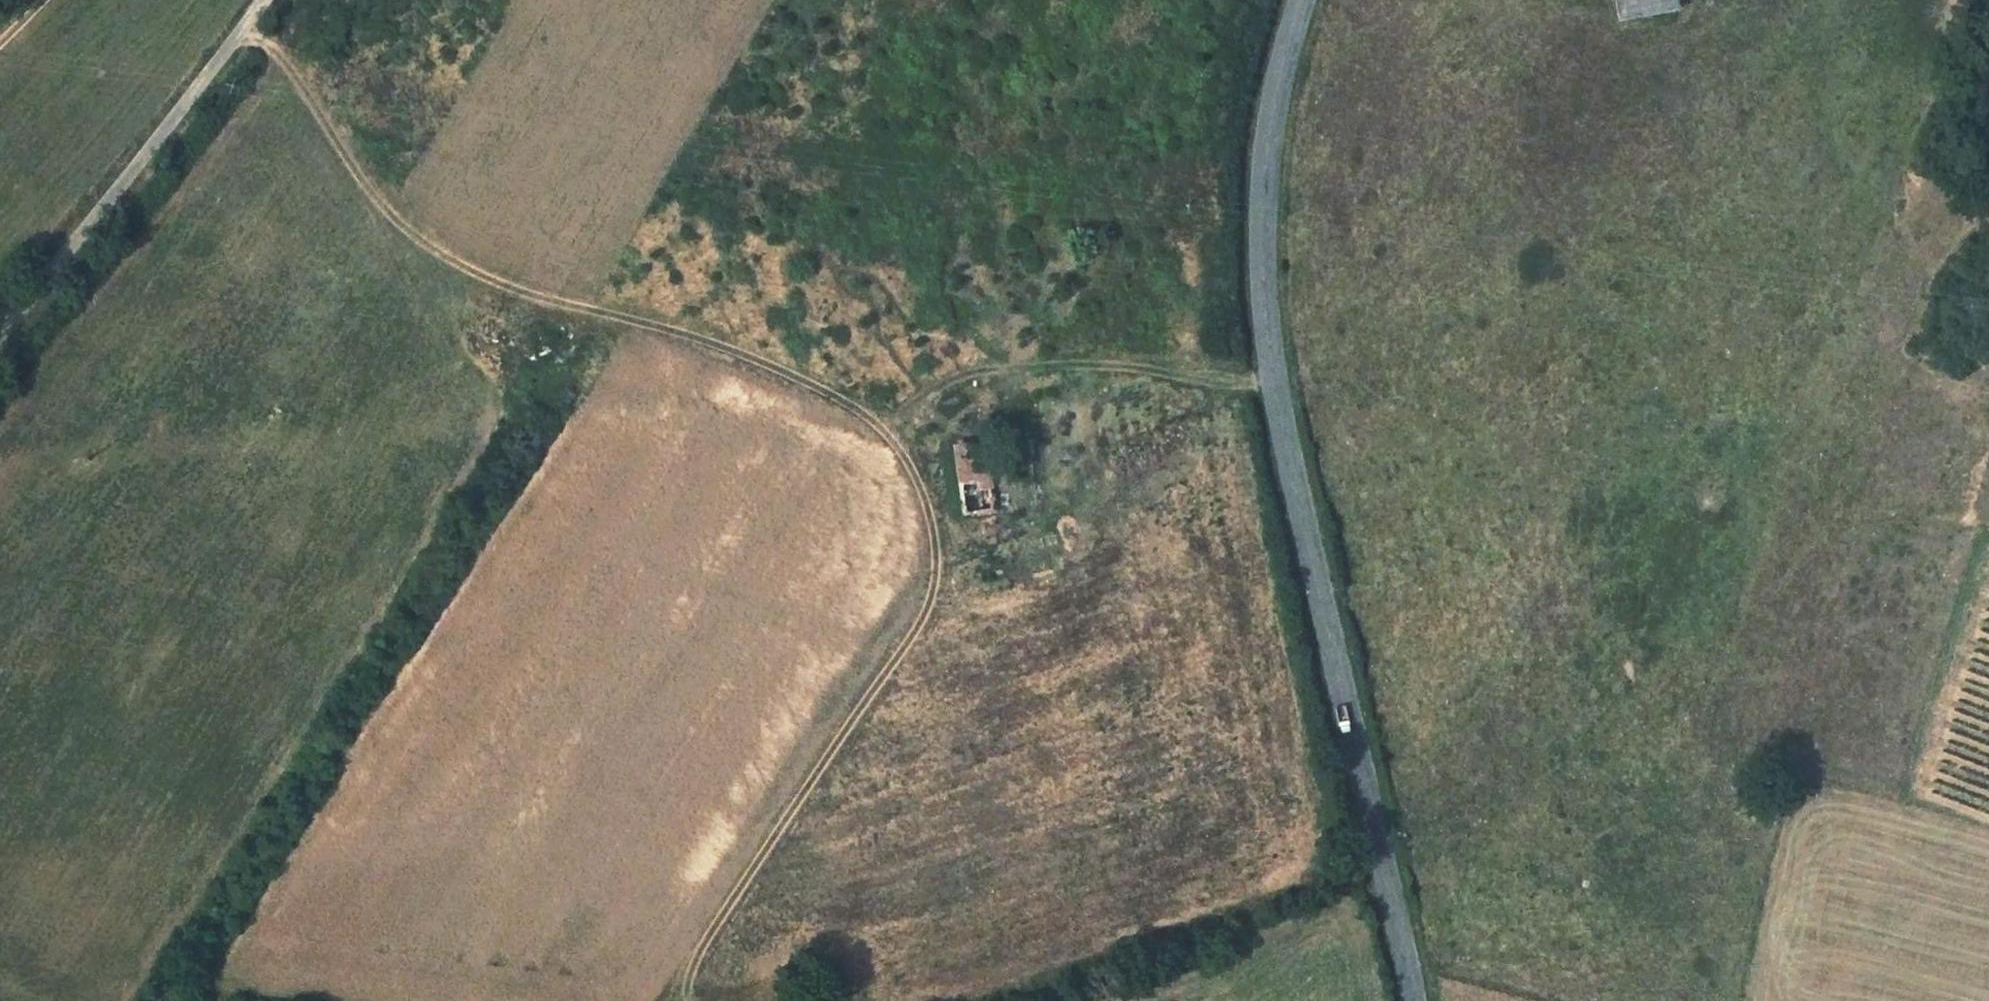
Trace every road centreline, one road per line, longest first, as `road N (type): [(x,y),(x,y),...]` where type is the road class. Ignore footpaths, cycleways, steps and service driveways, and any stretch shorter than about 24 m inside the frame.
road 1 (tertiary): [(1307,0),(1279,98),(1268,243),(1278,381),(1418,1000)]
road 2 (unclassified): [(0,349),(182,125),(272,0)]

